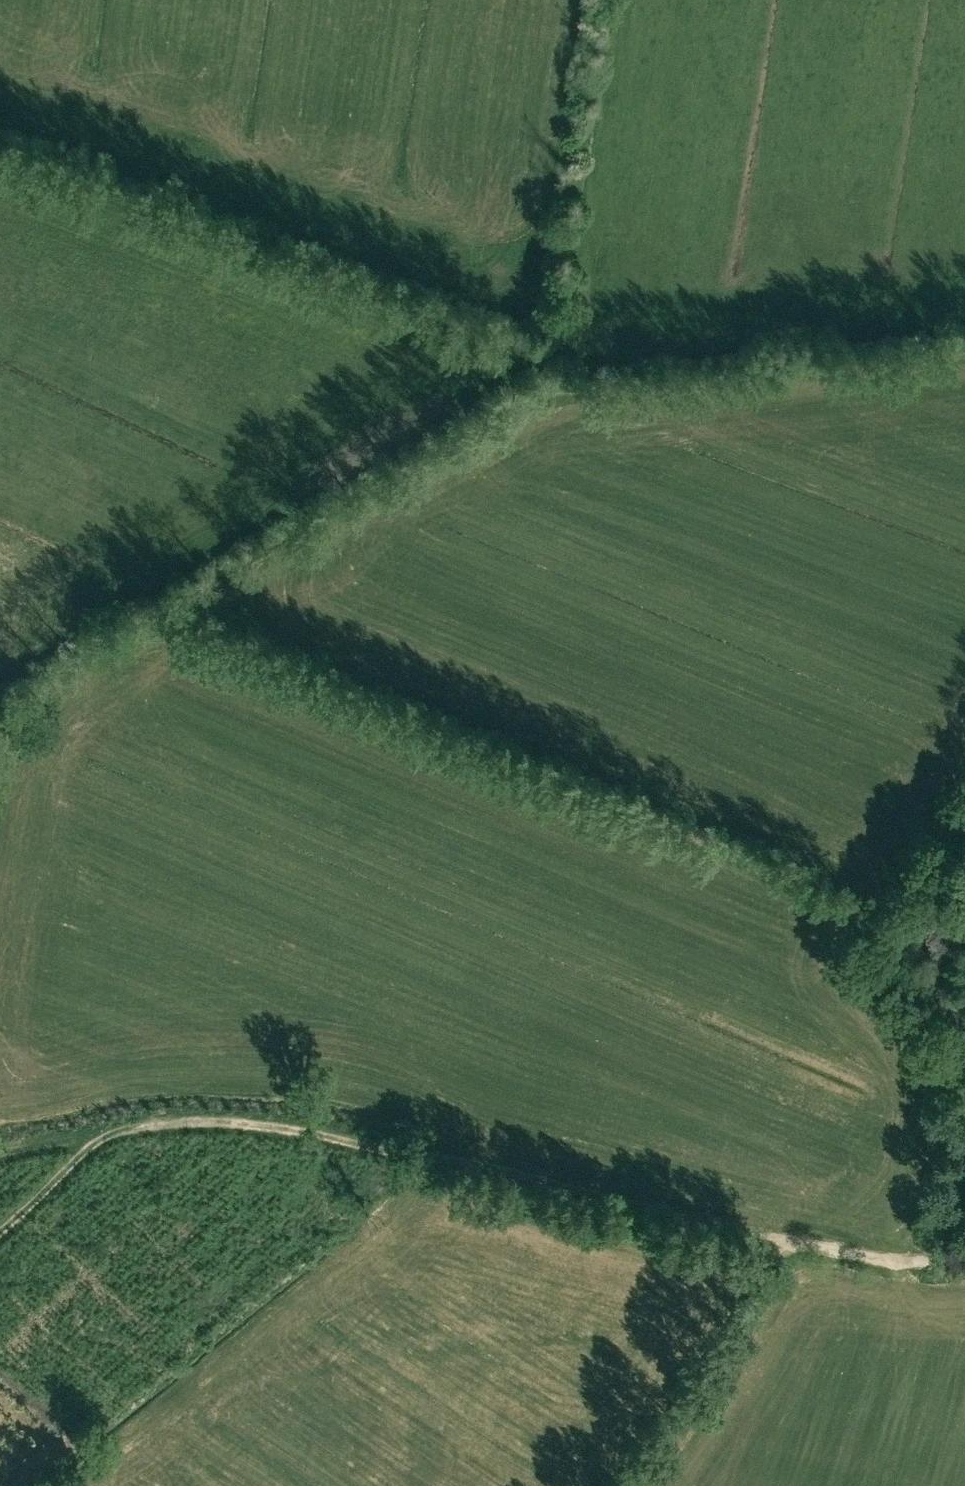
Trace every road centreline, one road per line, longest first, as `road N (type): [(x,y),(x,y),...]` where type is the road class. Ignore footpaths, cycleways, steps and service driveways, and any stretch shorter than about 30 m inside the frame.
road 1 (track): [(964,1247),(935,1257),(783,1239),(274,1126),(211,1123),(101,1137),(0,1229)]

